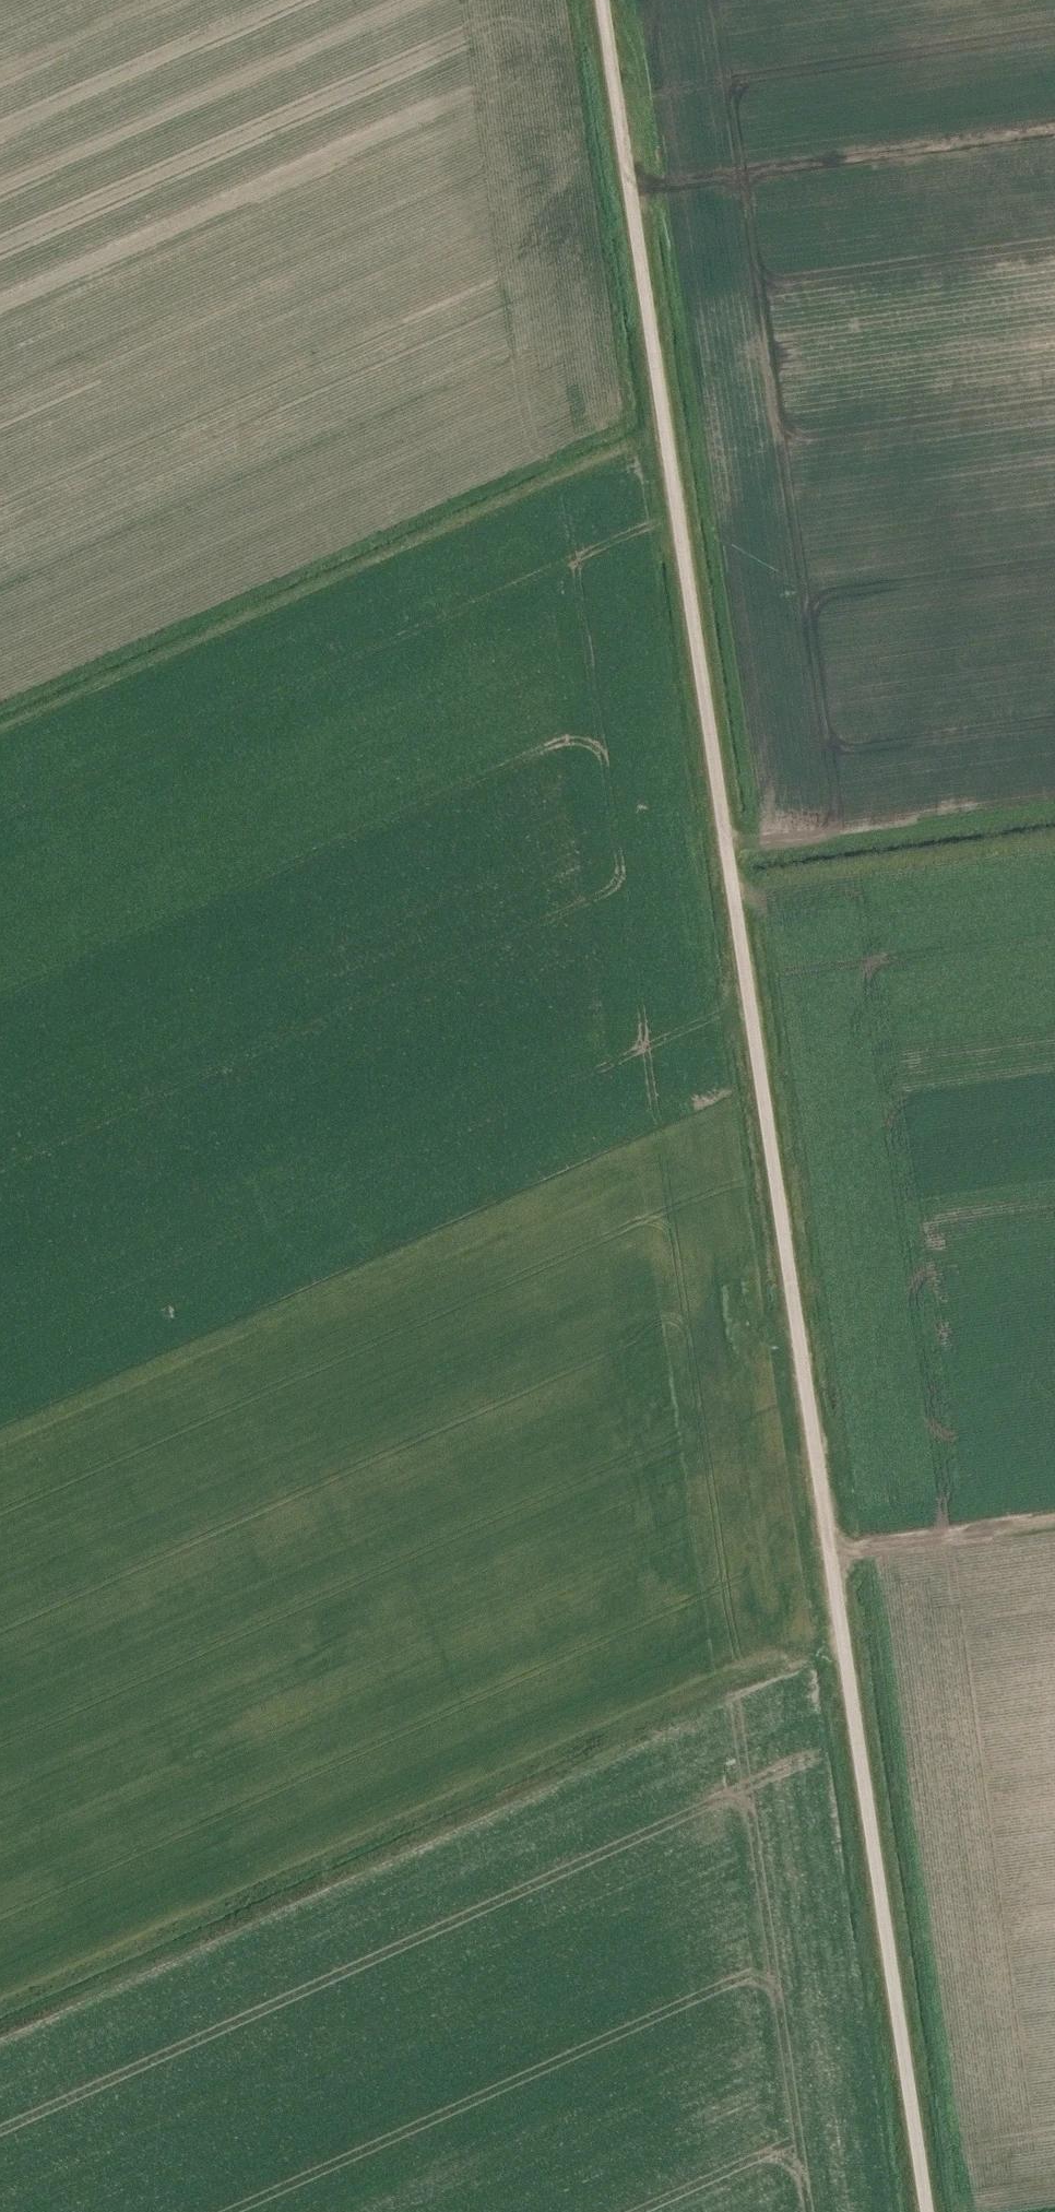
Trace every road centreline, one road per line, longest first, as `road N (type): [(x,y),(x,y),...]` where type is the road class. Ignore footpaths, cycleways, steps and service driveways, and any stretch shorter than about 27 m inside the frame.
road 1 (unclassified): [(919,2211),(602,0)]

